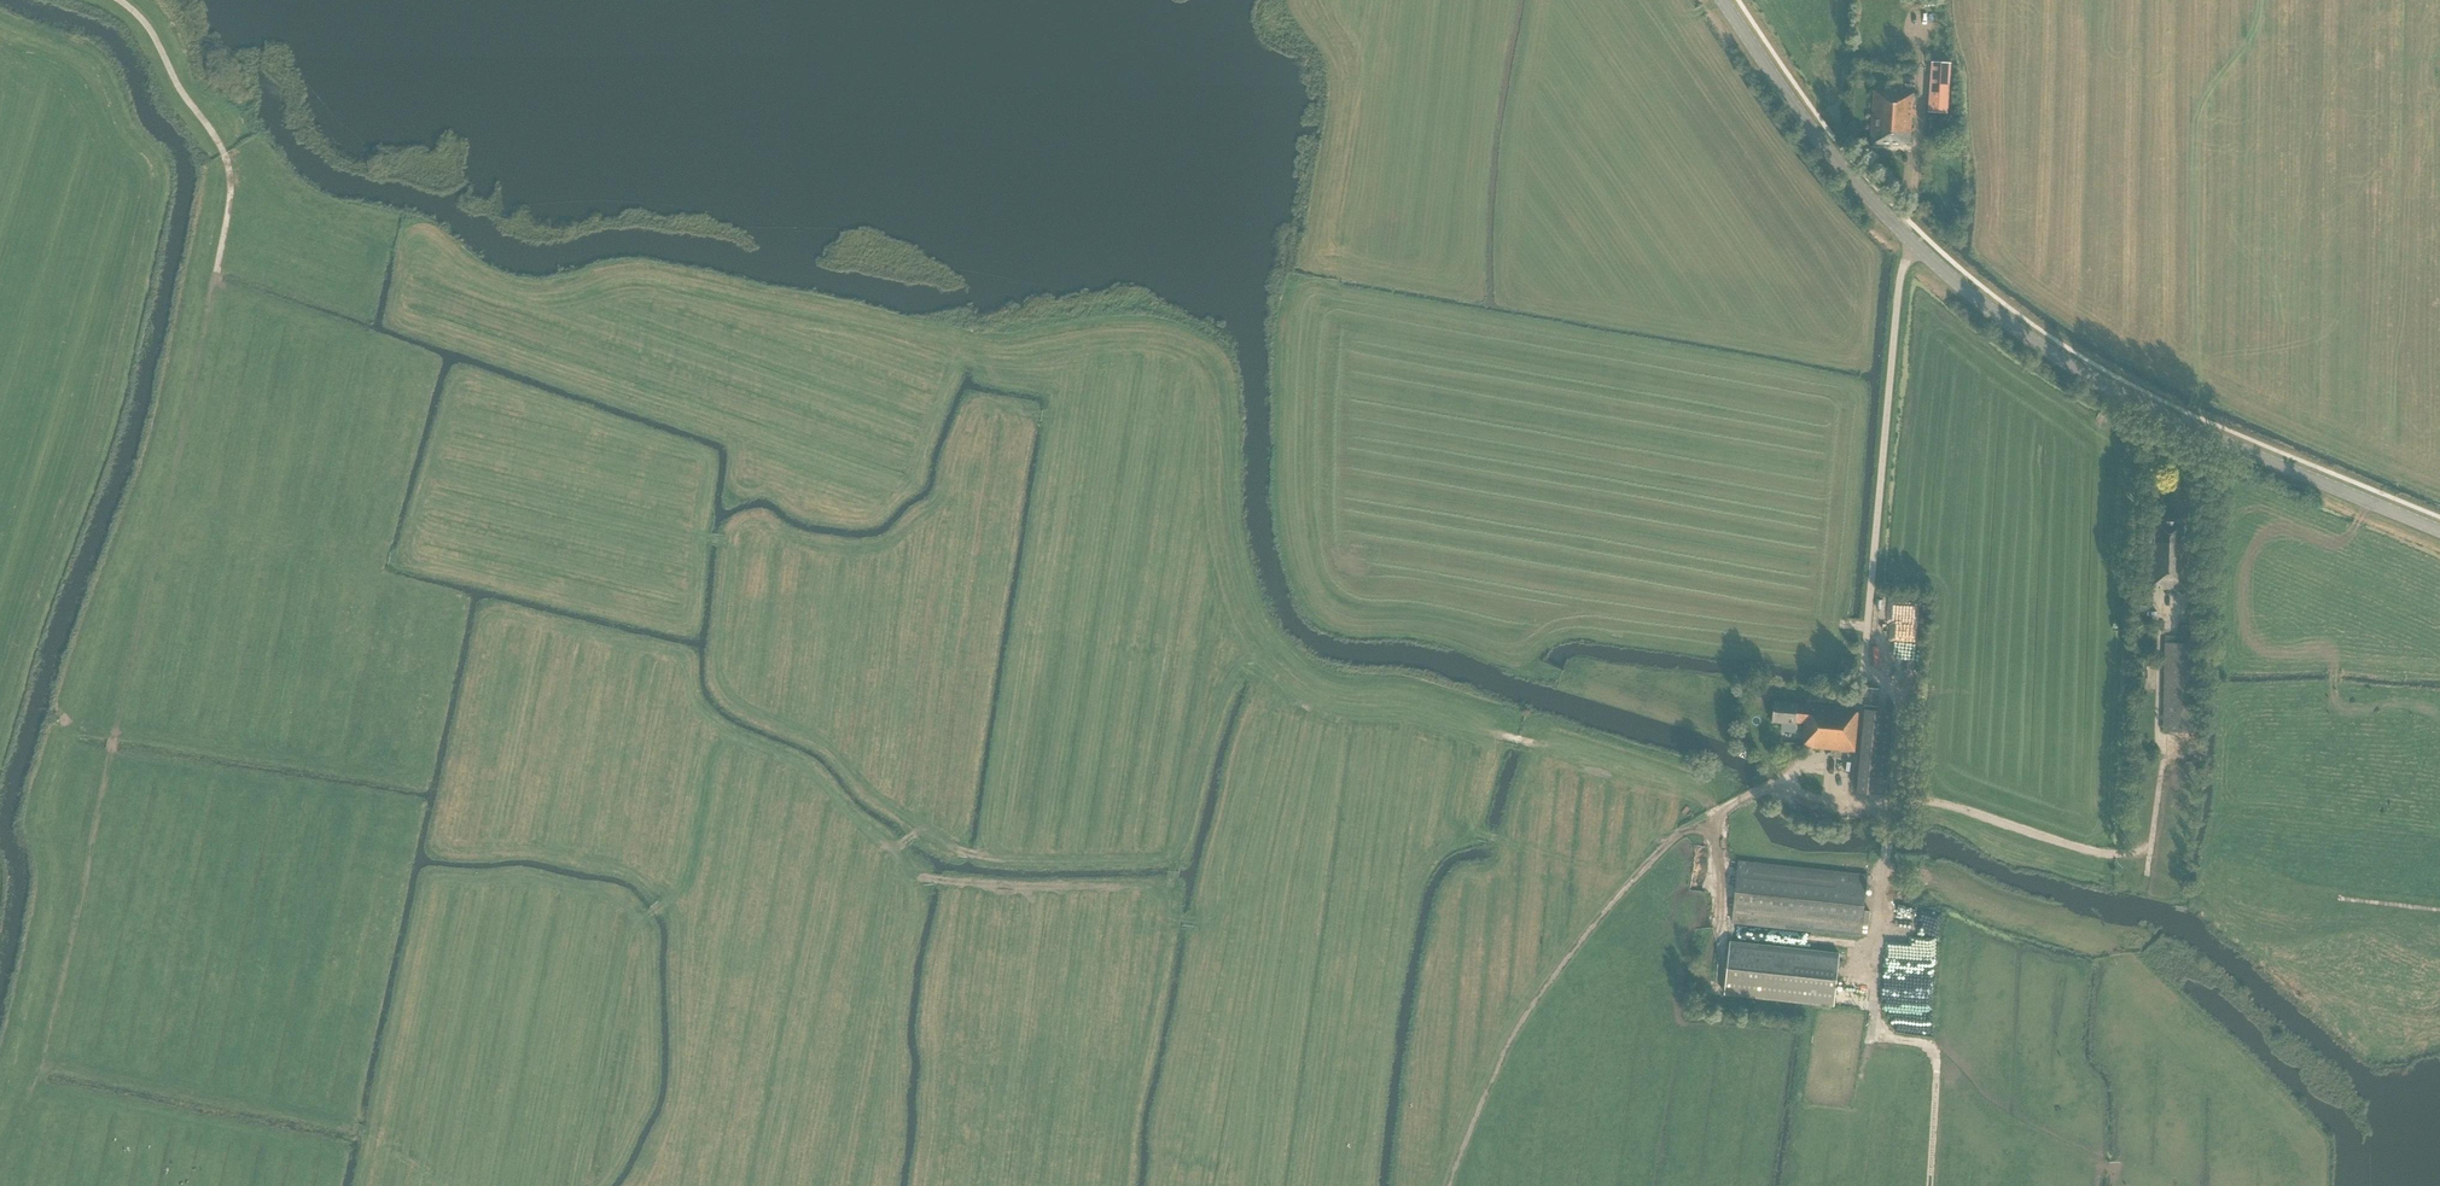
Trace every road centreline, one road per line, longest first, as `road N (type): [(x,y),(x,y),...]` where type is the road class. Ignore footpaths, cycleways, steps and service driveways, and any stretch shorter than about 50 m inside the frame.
road 1 (track): [(118,0),(146,23),(220,144),(231,191),(42,1081)]
road 2 (tertiary): [(2439,531),(2171,419),(2013,327),(1855,182),(1722,0)]

